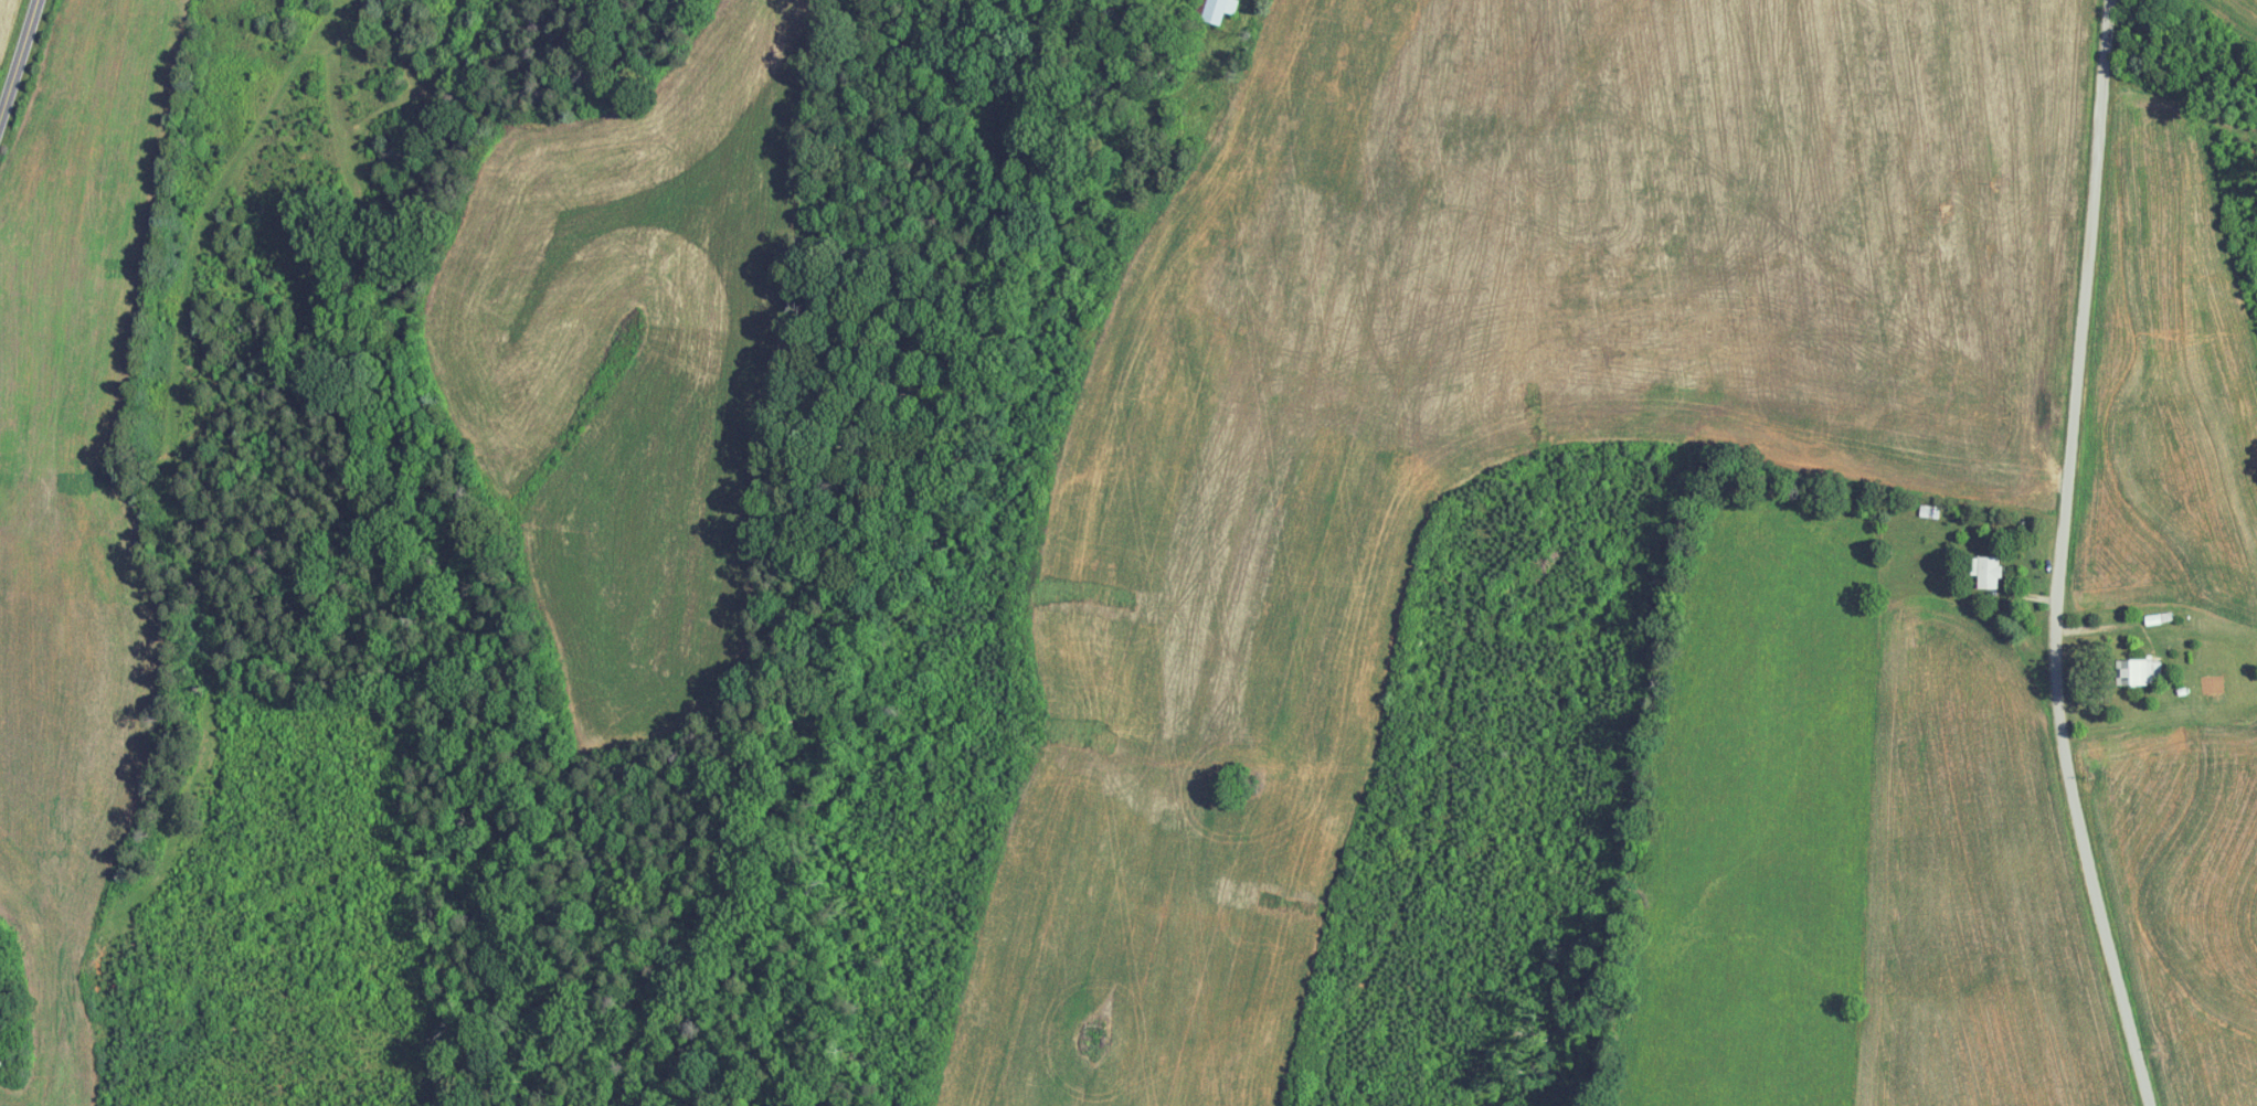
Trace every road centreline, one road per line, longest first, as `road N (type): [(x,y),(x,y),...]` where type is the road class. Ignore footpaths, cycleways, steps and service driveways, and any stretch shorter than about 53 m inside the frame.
road 1 (residential): [(2151,1105),(2058,727),(2056,615),(2112,0)]
road 2 (tertiary): [(0,123),(43,0)]

